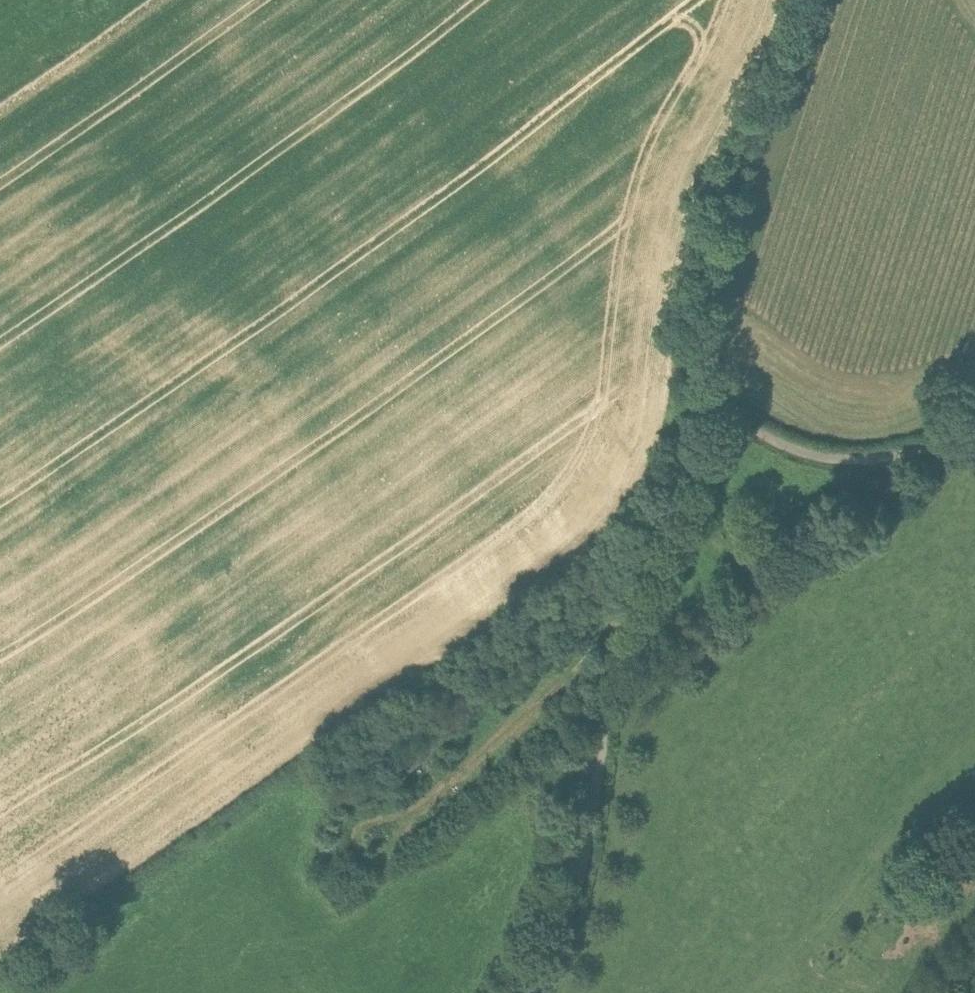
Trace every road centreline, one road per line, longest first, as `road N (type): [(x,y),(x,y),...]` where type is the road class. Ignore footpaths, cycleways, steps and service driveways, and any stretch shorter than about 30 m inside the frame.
road 1 (unclassified): [(535,992),(578,879),(614,625),(677,485),(696,419),(697,307),(708,242),(741,148),(809,0)]
road 2 (track): [(699,398),(766,436),(837,458),(903,455),(974,435)]

